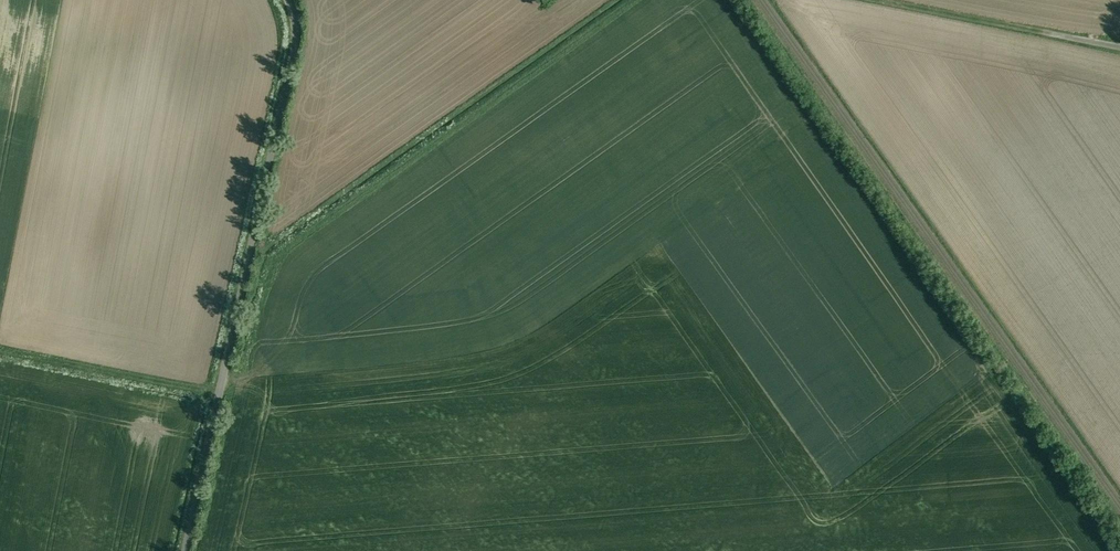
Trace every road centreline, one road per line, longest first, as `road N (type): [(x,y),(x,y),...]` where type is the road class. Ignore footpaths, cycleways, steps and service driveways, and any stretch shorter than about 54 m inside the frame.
road 1 (unclassified): [(289,0),(296,35),(187,550)]
road 2 (track): [(890,0),(1119,46)]

